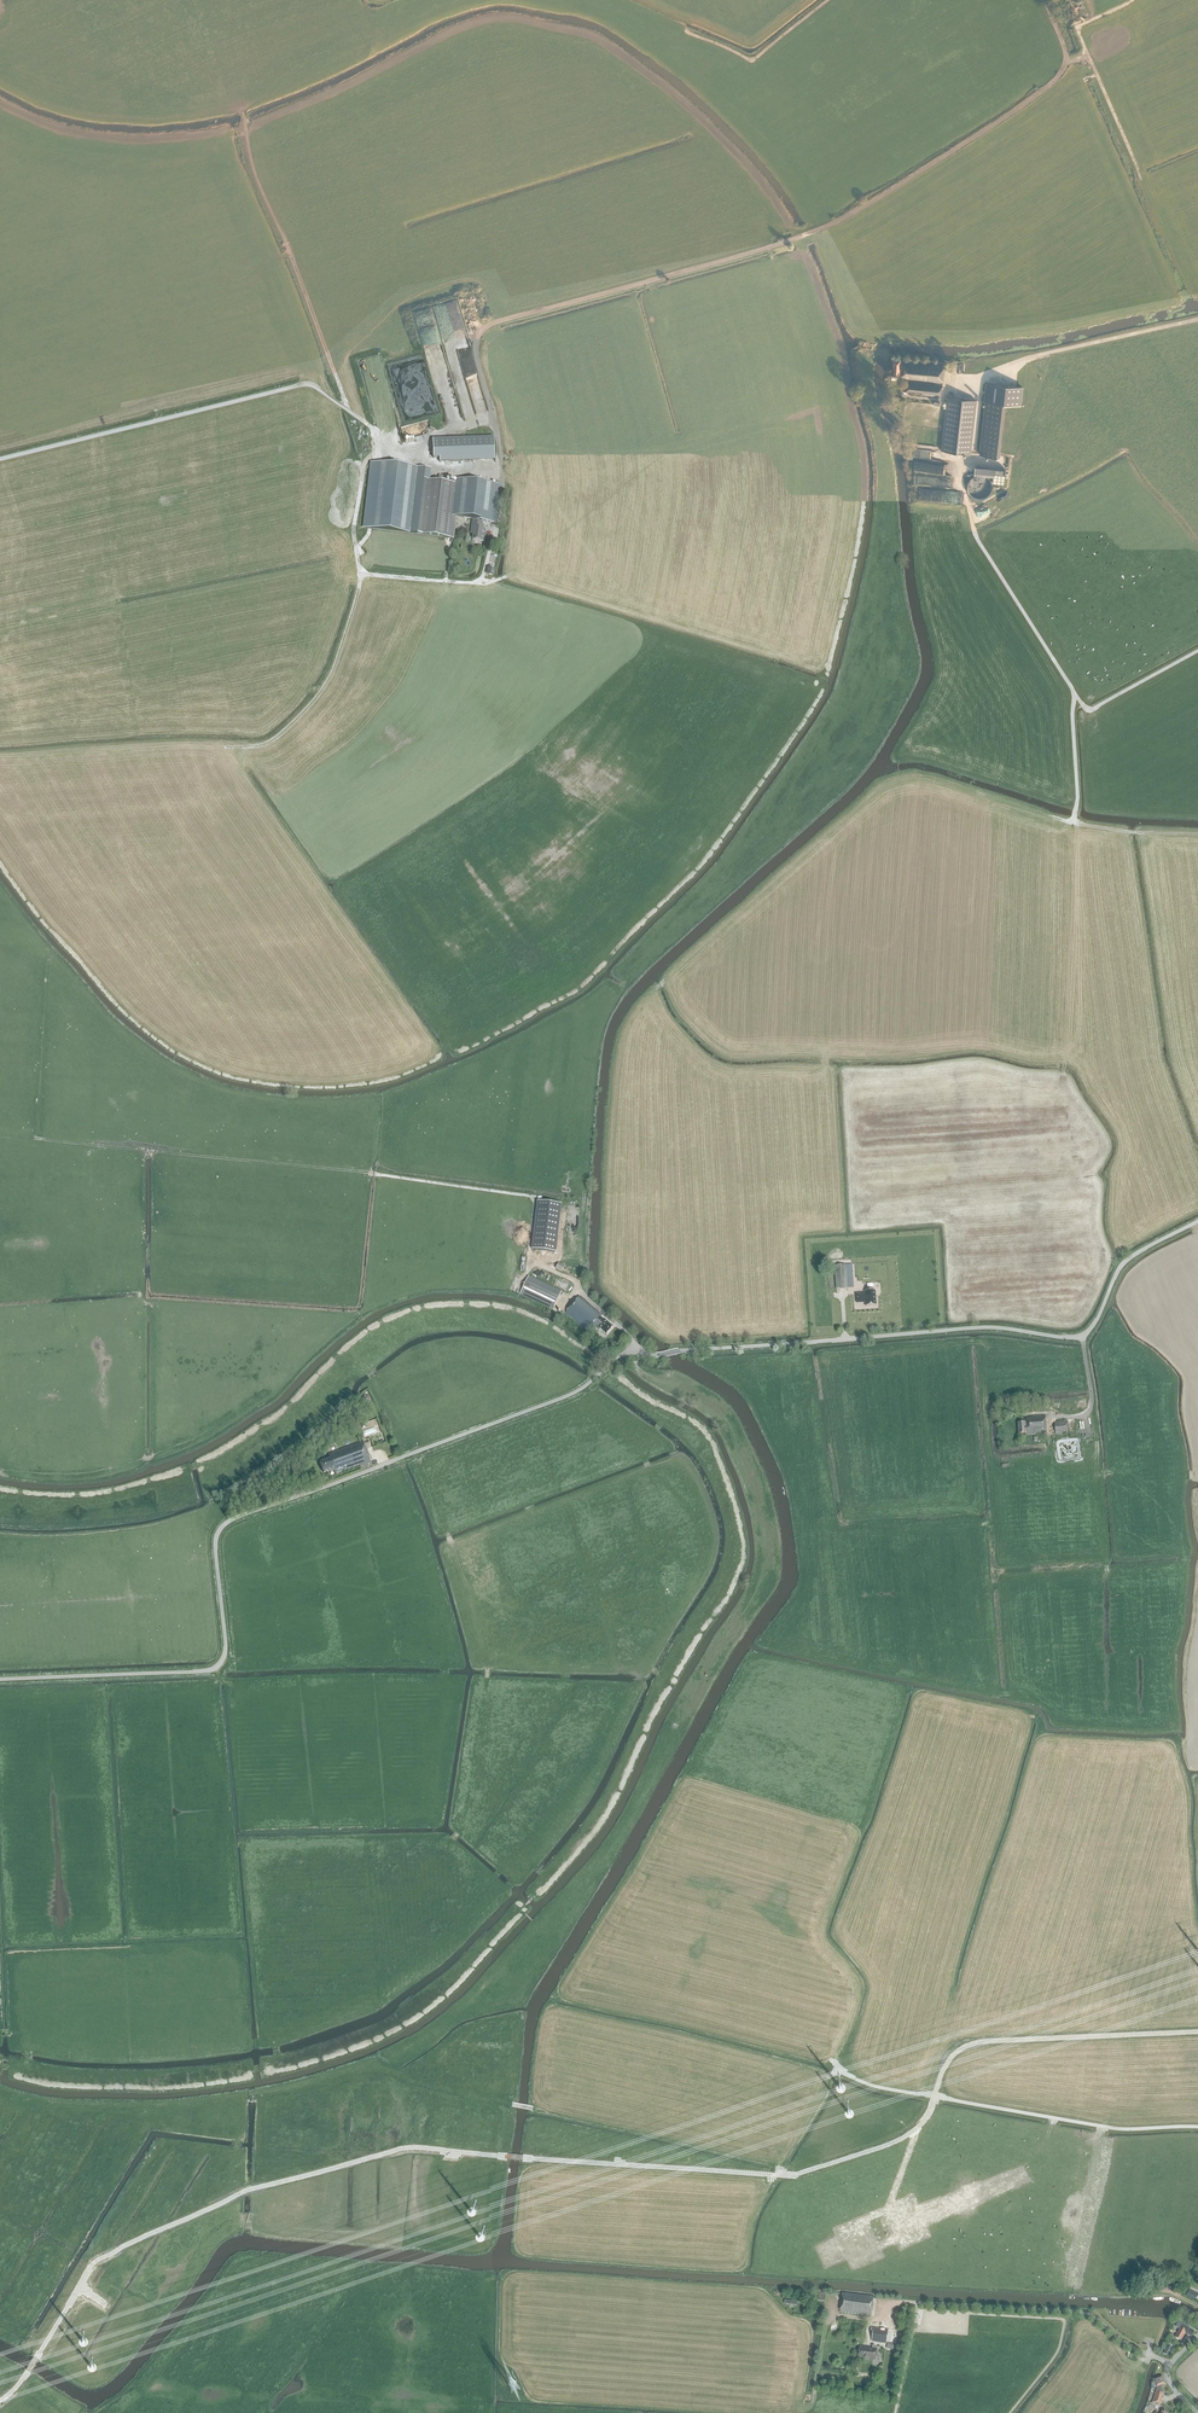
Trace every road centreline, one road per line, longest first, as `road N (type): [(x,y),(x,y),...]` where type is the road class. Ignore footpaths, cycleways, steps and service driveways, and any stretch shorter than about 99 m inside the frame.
road 1 (unclassified): [(0,1679),(214,1668),(225,1633),(215,1551),(227,1522),(567,1396),(622,1354),(984,1325),(1082,1336),(1094,1329),(1126,1262),(1197,1221)]
road 2 (track): [(1197,2127),(1108,2127),(881,2088),(832,2061)]

